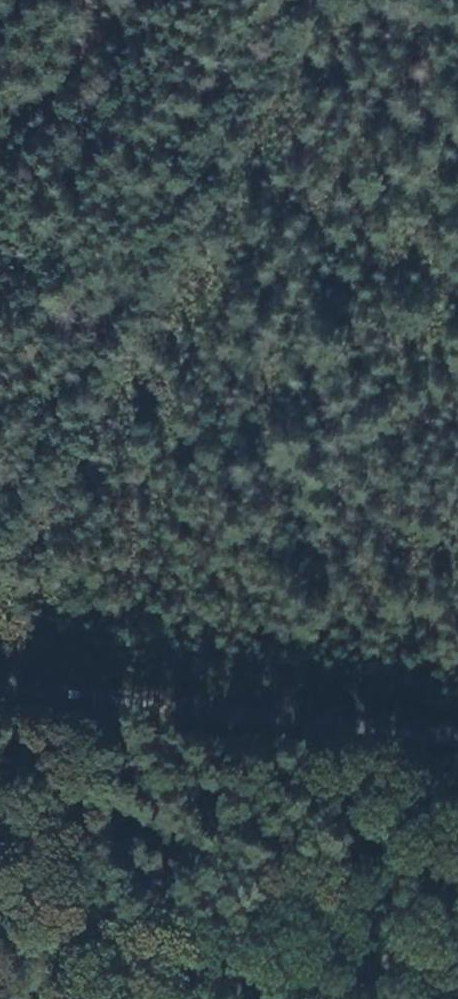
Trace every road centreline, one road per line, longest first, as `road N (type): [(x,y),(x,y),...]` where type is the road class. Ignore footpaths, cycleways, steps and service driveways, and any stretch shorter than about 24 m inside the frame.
road 1 (track): [(0,678),(457,730)]

